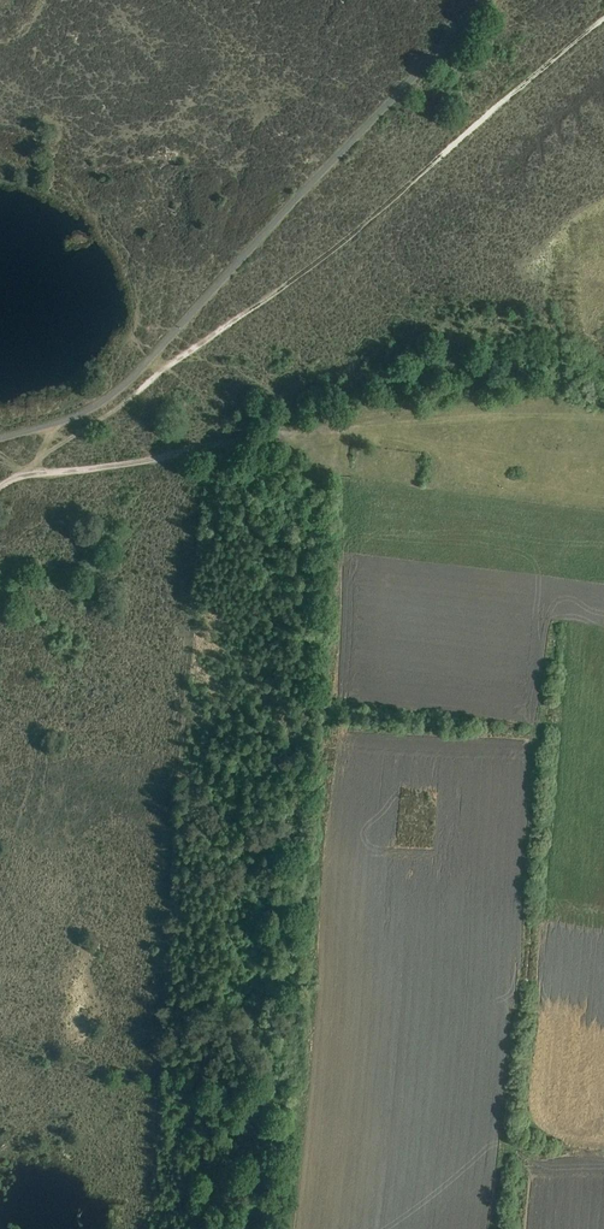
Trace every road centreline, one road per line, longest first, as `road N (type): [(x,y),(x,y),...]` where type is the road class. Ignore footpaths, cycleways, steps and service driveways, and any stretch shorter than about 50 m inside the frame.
road 1 (track): [(37,461),(351,235),(603,17)]
road 2 (track): [(0,1045),(289,1112)]
road 3 (track): [(25,471),(283,437)]
road 4 (track): [(161,1088),(149,1139),(145,1228)]

